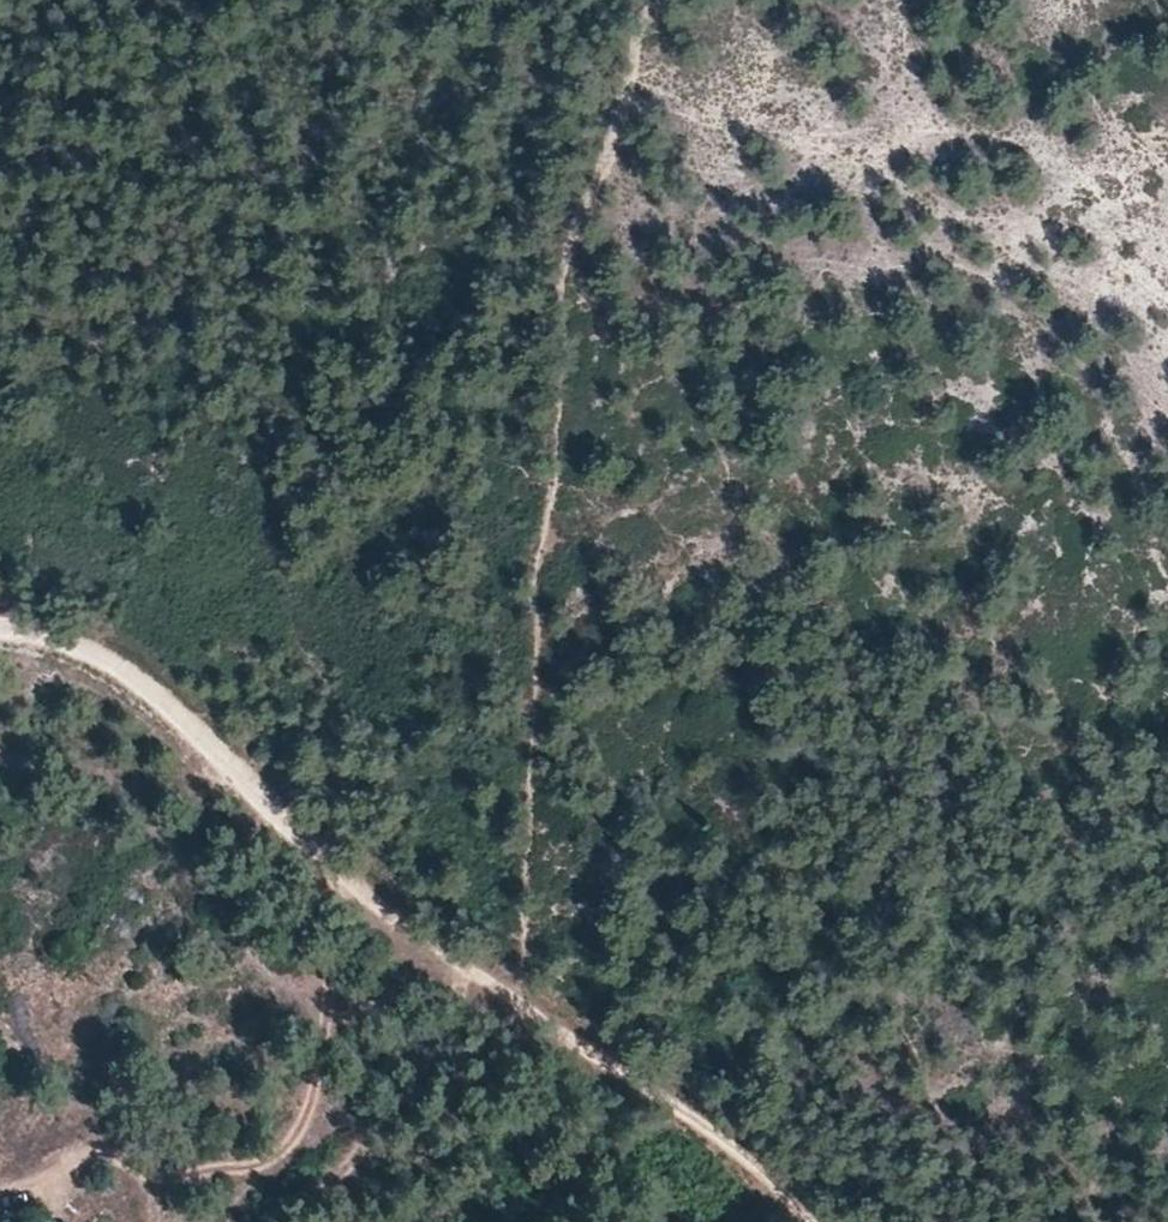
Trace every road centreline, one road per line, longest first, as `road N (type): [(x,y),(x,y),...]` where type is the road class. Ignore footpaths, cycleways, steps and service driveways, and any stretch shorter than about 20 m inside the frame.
road 1 (track): [(0,636),(79,650),(161,710),(345,889),(537,1023)]
road 2 (track): [(537,1023),(669,1105),(807,1221)]

